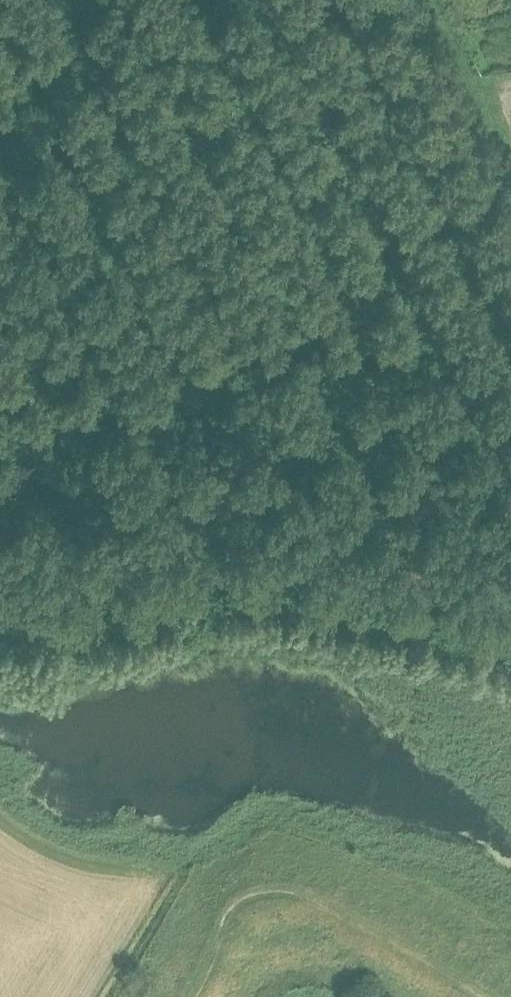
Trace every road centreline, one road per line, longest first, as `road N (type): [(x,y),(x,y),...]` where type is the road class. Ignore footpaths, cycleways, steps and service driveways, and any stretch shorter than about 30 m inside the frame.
road 1 (track): [(510,624),(318,583),(38,616),(0,587)]

